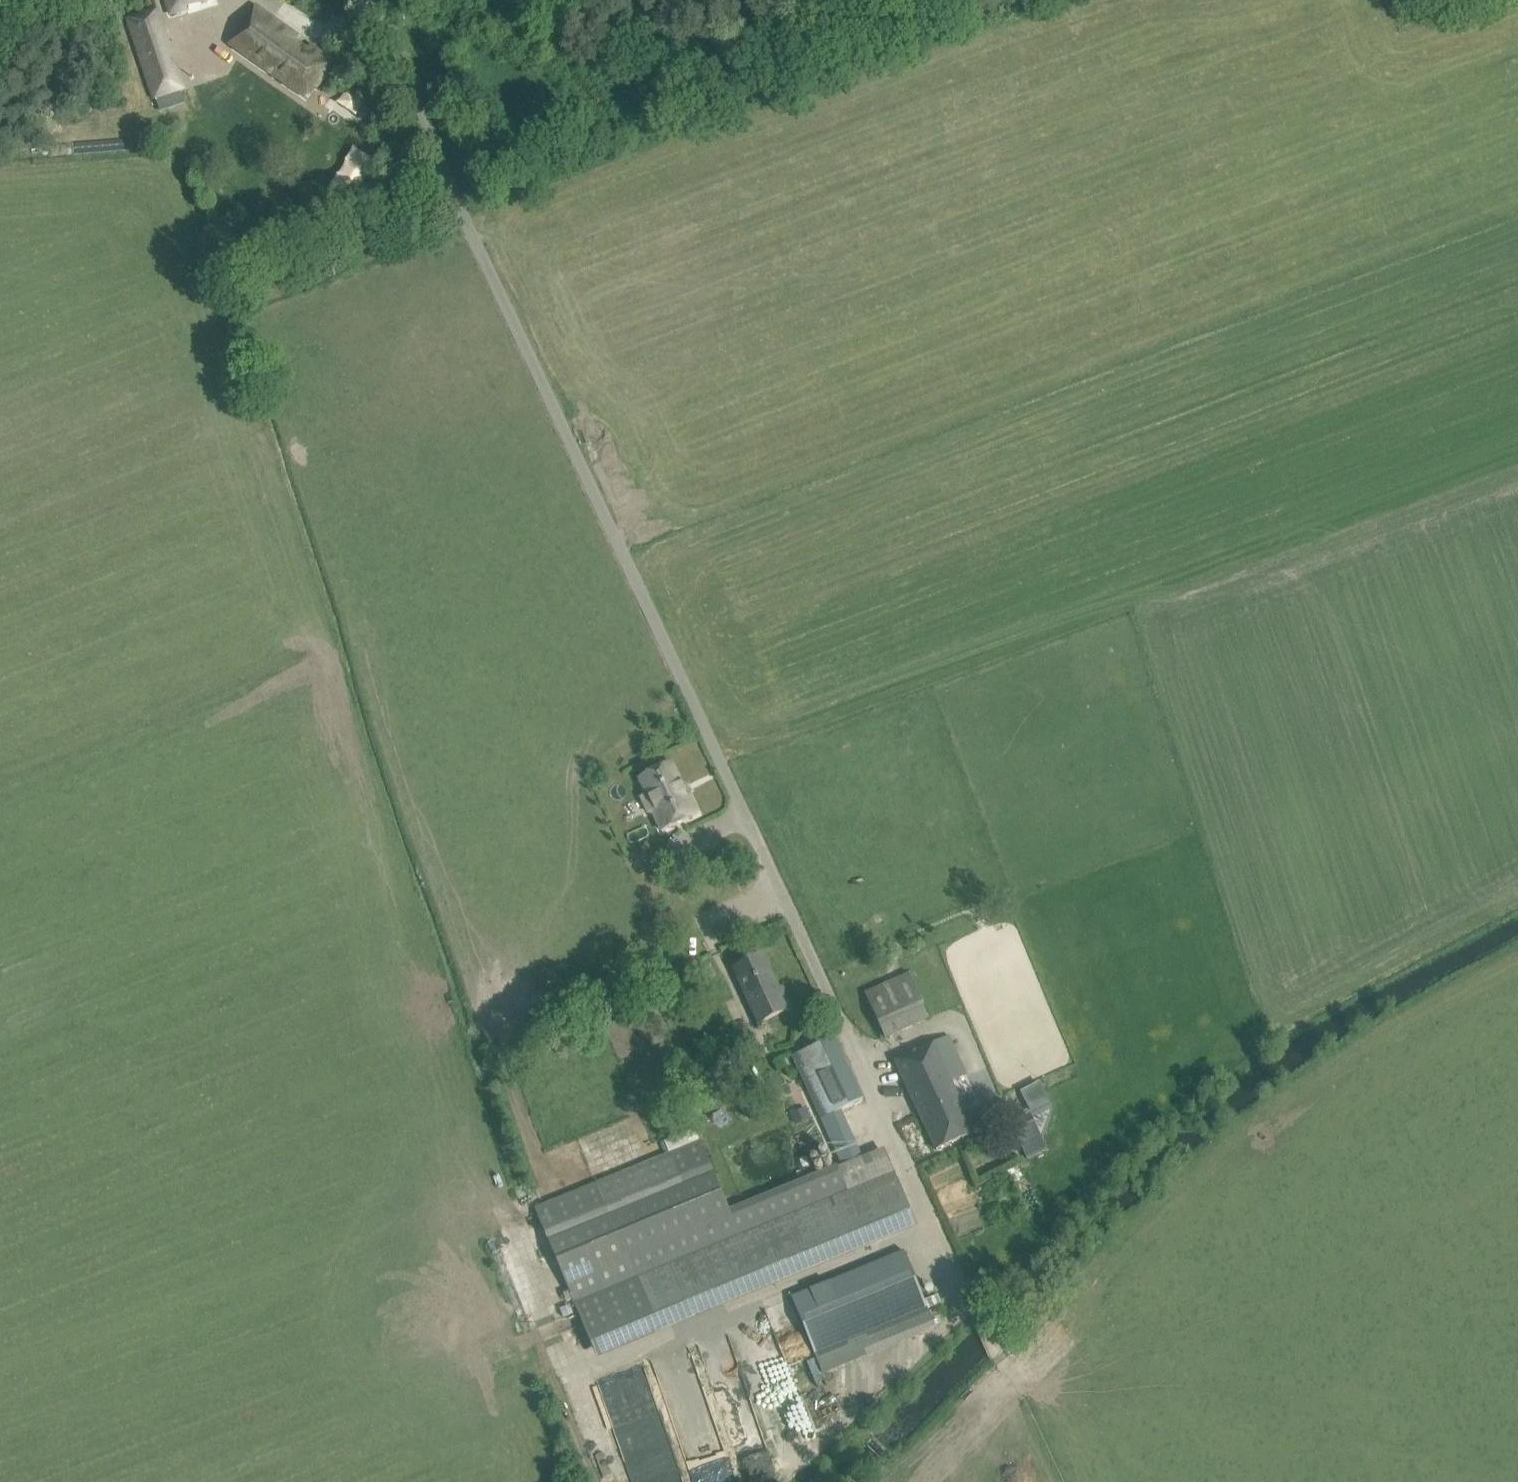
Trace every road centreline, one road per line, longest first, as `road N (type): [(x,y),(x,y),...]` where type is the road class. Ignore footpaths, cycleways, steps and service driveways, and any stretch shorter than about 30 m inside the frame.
road 1 (unclassified): [(970,1296),(456,199),(380,0)]

